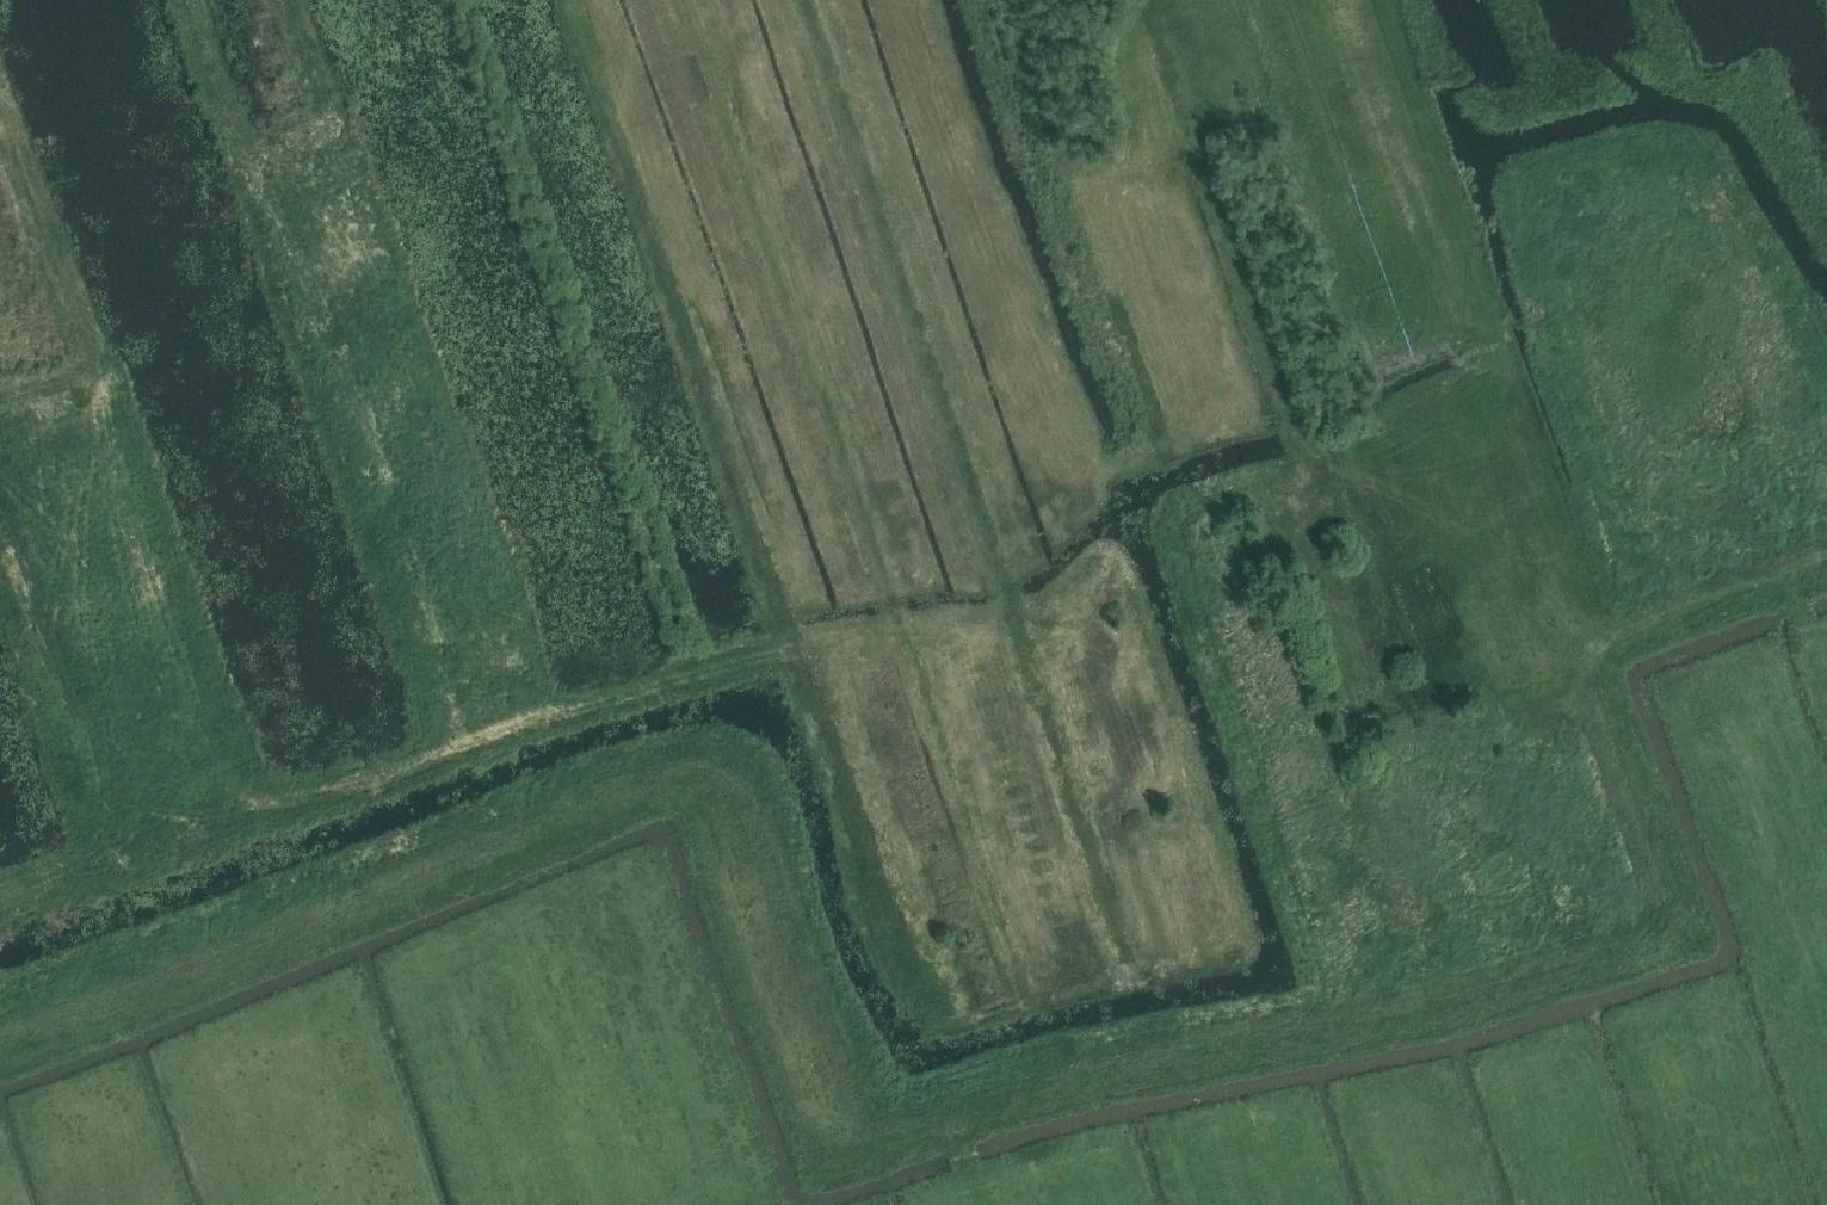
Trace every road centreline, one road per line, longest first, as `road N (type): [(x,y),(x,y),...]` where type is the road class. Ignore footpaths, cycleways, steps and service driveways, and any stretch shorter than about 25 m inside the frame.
road 1 (track): [(0,1064),(646,805),(675,803),(688,815),(811,1173),(827,1175),(1087,1096),(1454,1021),(1689,951),(1702,940),(1611,670),(1639,642),(1826,579)]

